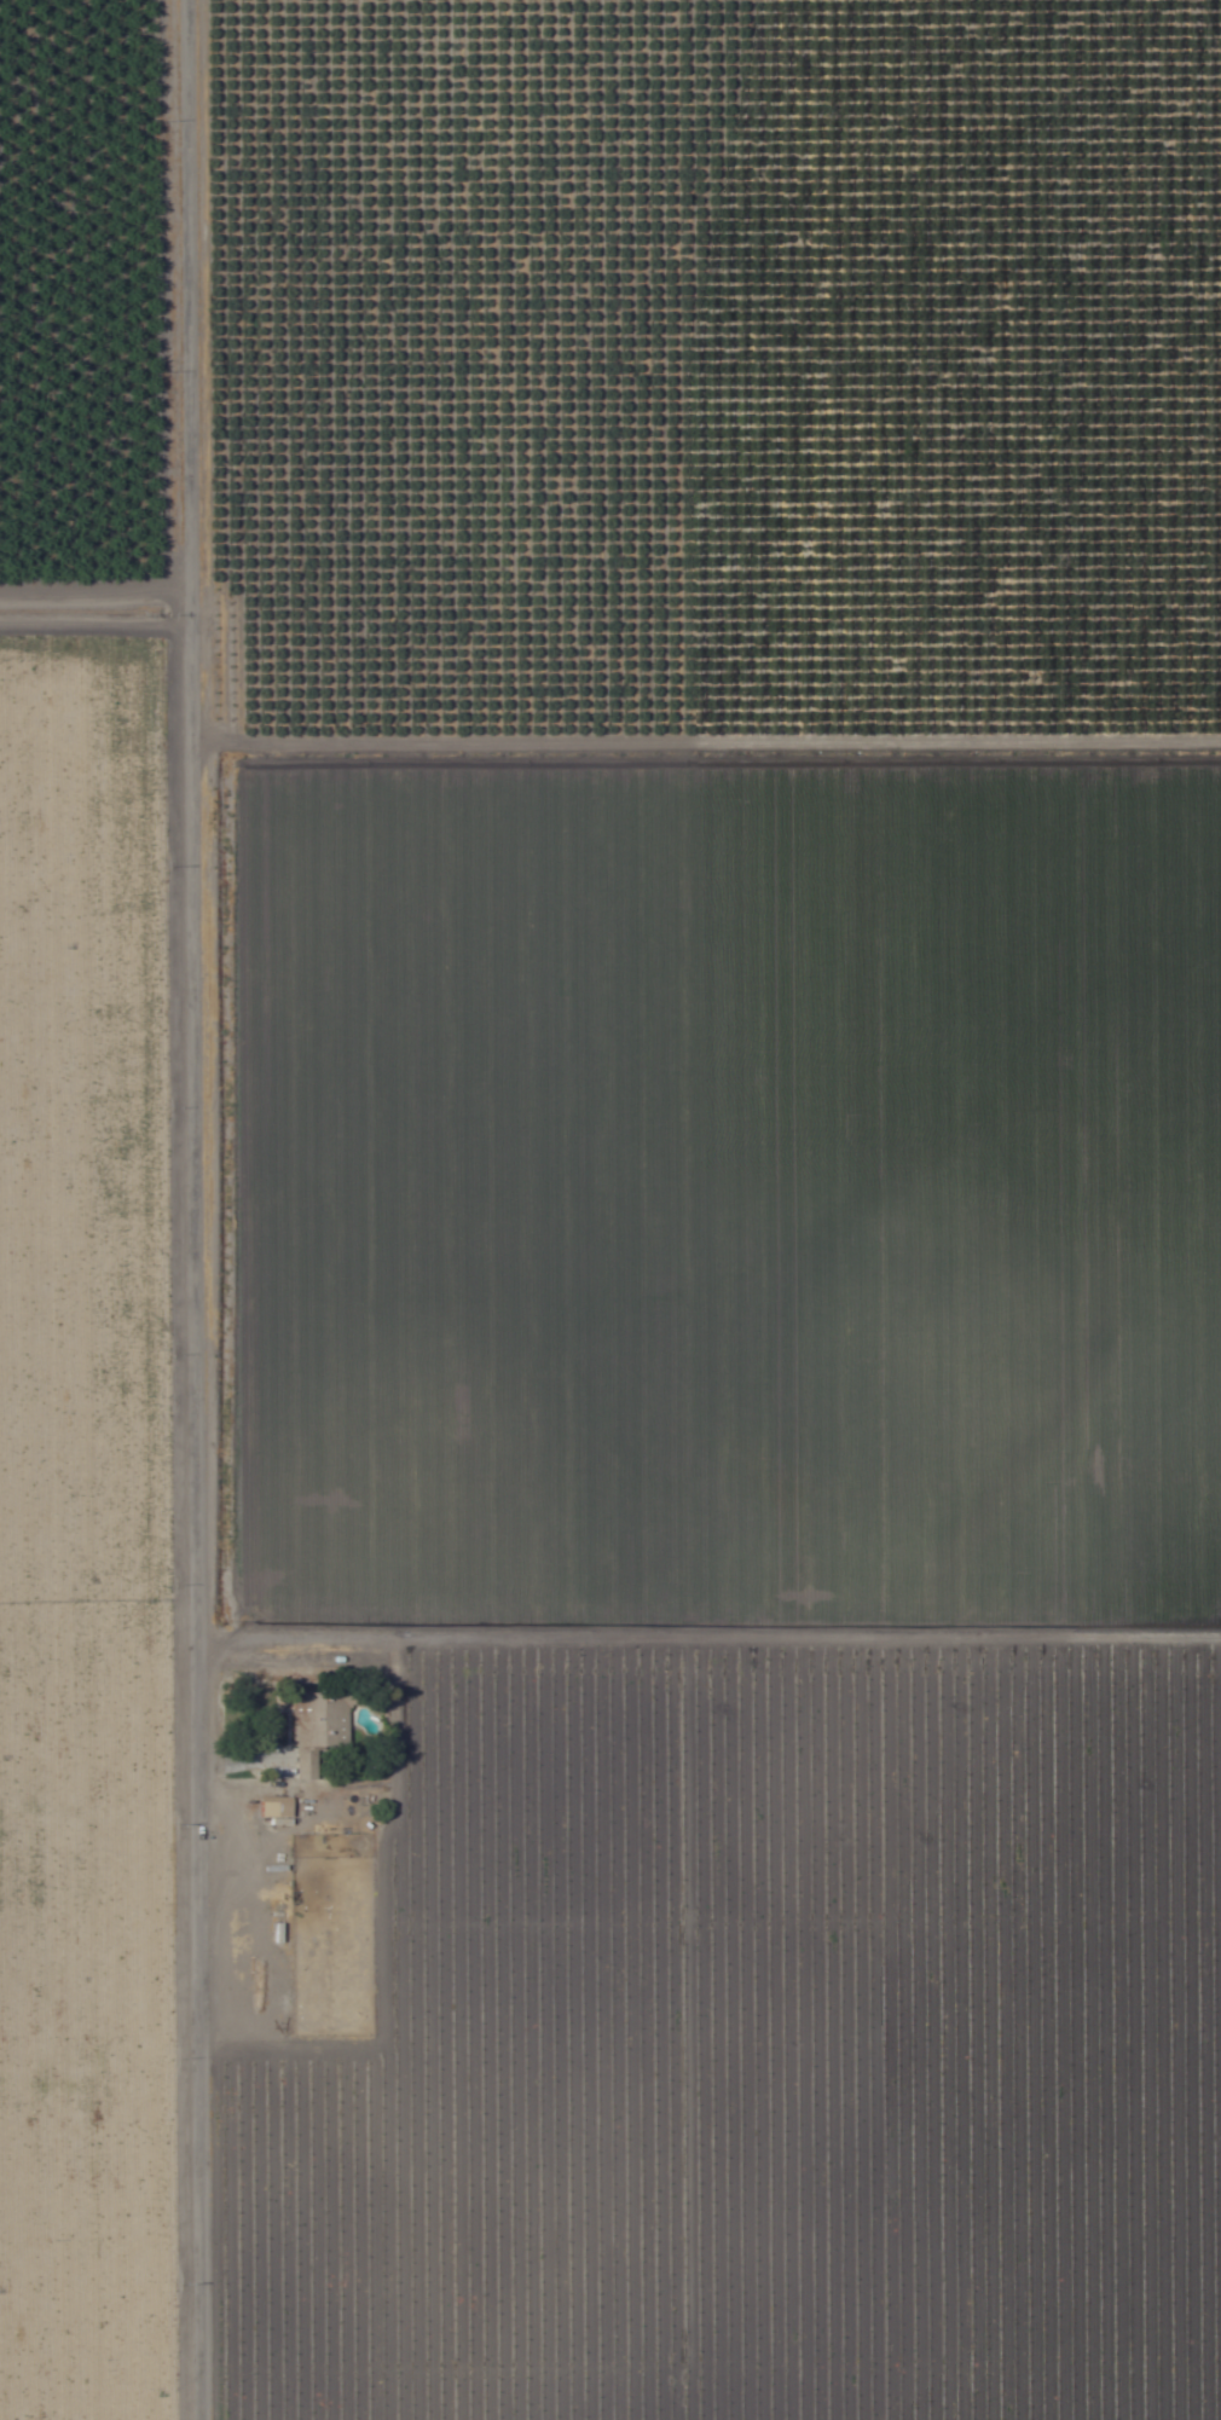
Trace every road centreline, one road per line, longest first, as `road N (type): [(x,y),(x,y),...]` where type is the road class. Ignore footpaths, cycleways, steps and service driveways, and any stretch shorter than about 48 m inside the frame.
road 1 (residential): [(206,2419),(192,0)]

